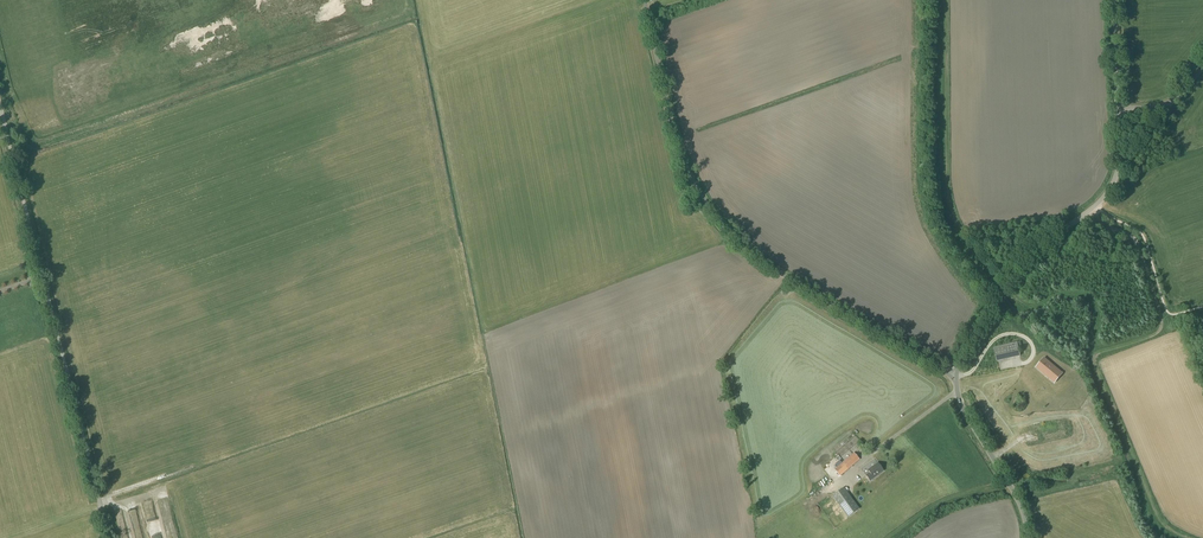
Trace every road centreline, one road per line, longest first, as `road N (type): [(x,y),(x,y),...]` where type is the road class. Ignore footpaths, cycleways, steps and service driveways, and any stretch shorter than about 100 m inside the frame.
road 1 (unclassified): [(956,374),(770,267),(726,229),(678,145),(645,0)]
road 2 (unclassified): [(109,537),(0,107)]
road 3 (unclassified): [(956,374),(1013,275),(1107,193),(1118,169),(1118,108)]
road 4 (unclassified): [(1027,537),(1017,499),(965,413),(956,374)]

